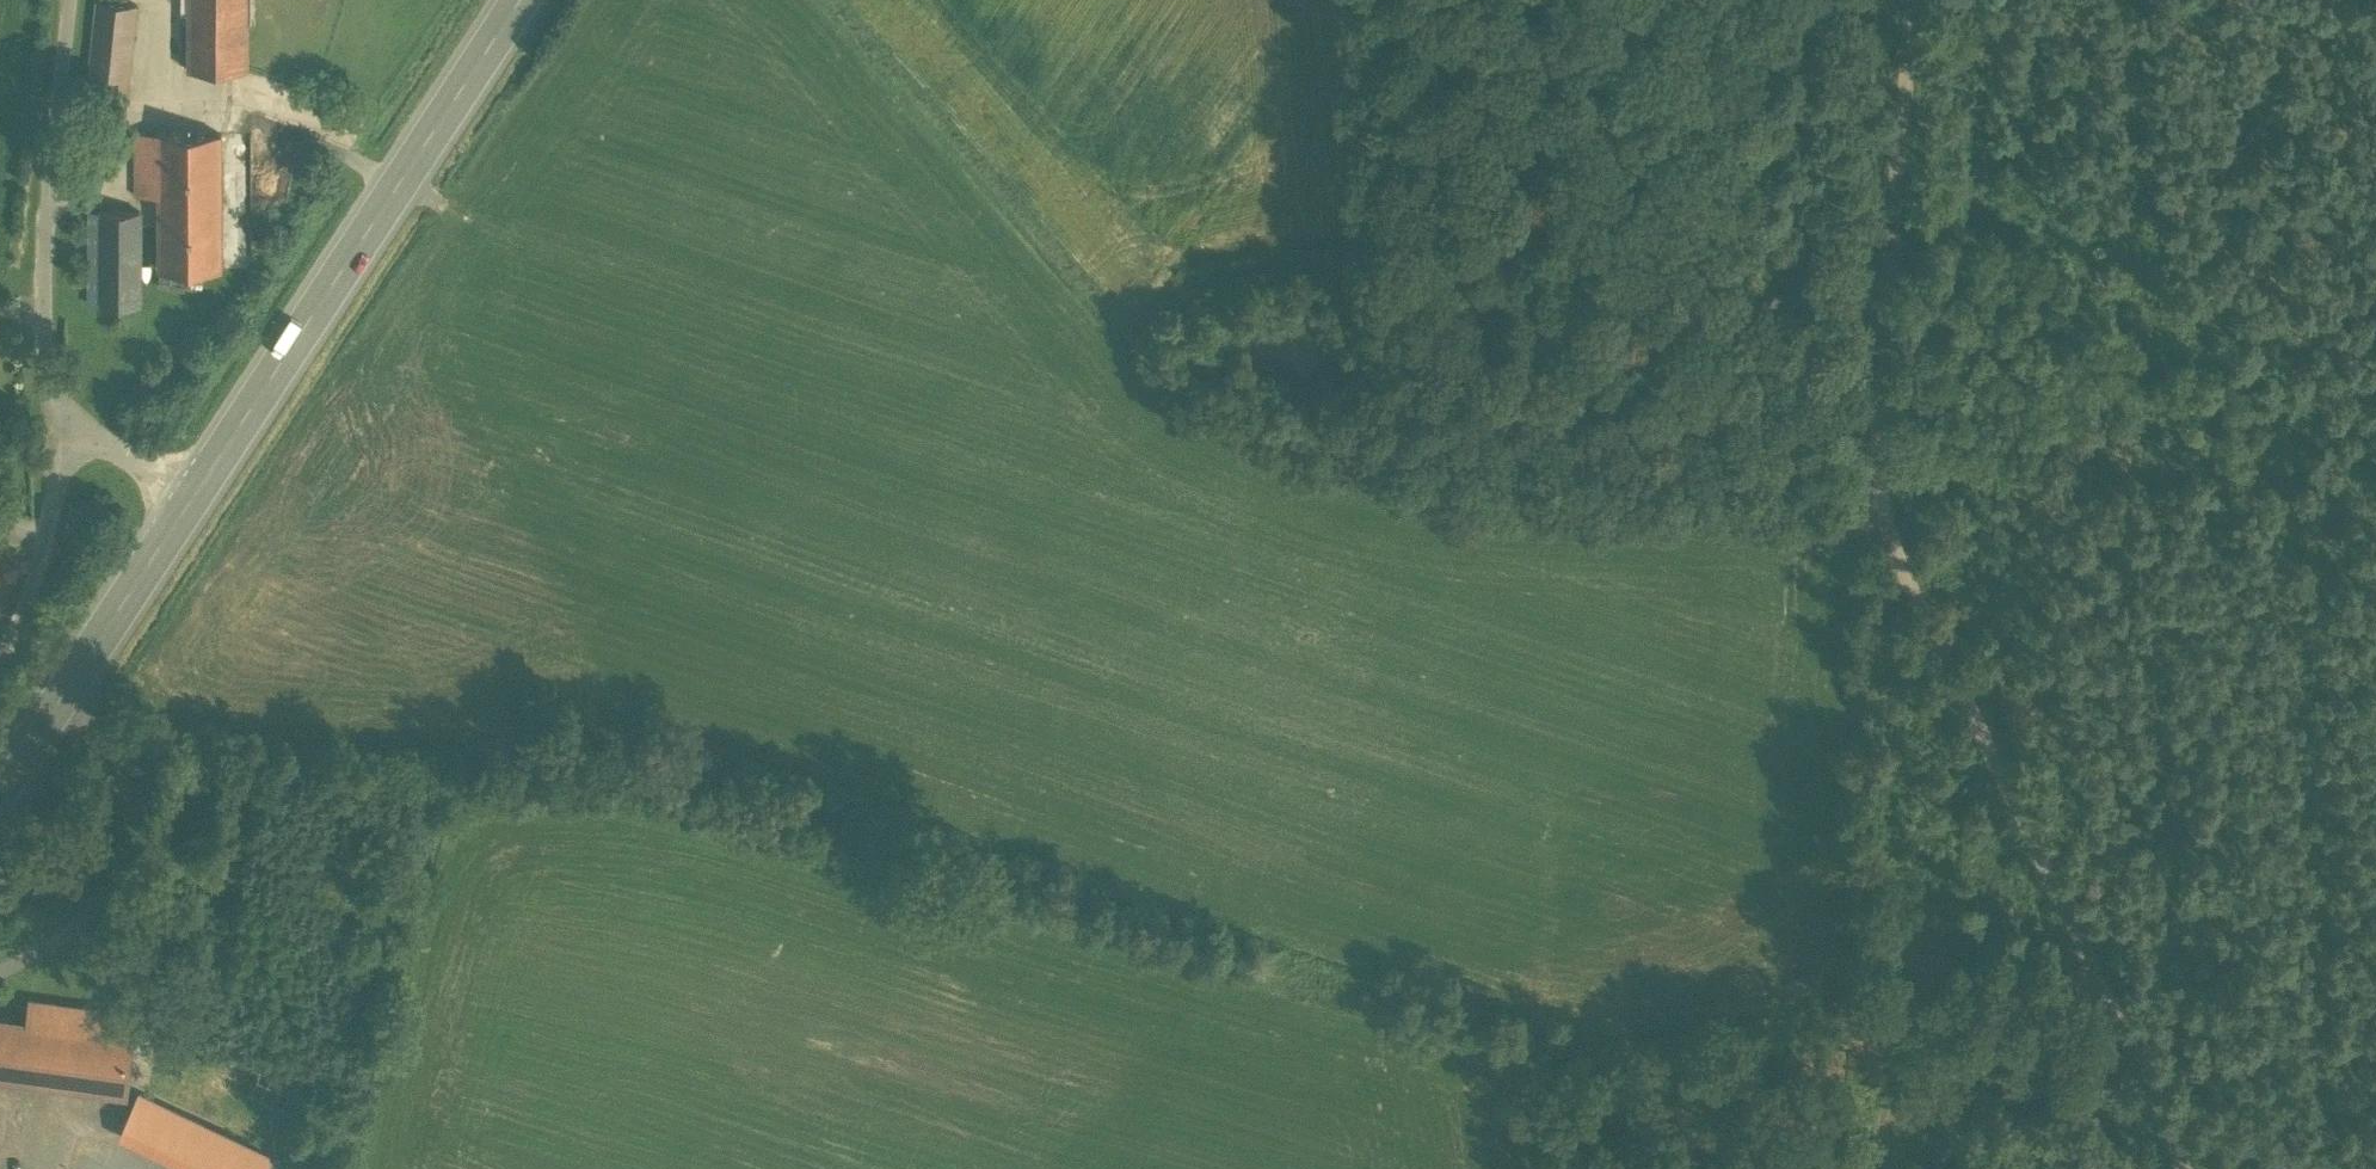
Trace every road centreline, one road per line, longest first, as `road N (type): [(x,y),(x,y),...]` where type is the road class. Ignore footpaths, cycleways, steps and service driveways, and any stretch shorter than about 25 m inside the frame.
road 1 (track): [(1902,0),(1872,382),(1879,492),(1901,621),(1931,754),(2136,1168)]
road 2 (secondary): [(524,0),(187,508)]
road 3 (unclassified): [(51,416),(43,231),(69,0)]
road 4 (secondary): [(187,508),(0,795)]
road 5 (unclassified): [(0,660),(49,538),(56,459),(51,416)]
road 6 (unclassified): [(187,508),(51,416)]

